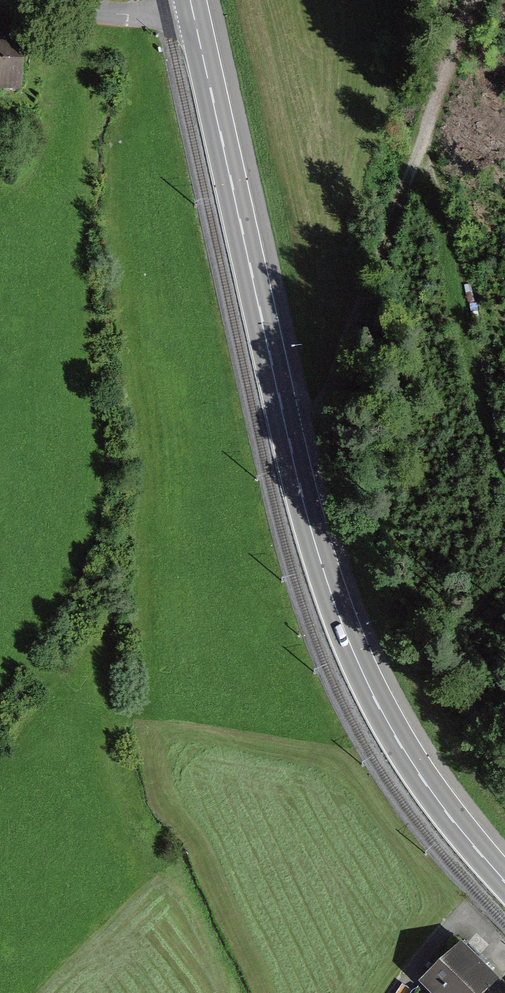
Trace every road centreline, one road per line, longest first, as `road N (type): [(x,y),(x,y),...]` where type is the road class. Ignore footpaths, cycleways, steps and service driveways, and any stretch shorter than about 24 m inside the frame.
road 1 (primary): [(192,3),(325,575),(370,694),(432,792),(504,882)]
road 2 (track): [(467,0),(293,463)]
road 3 (residential): [(39,0),(132,17),(192,3)]

